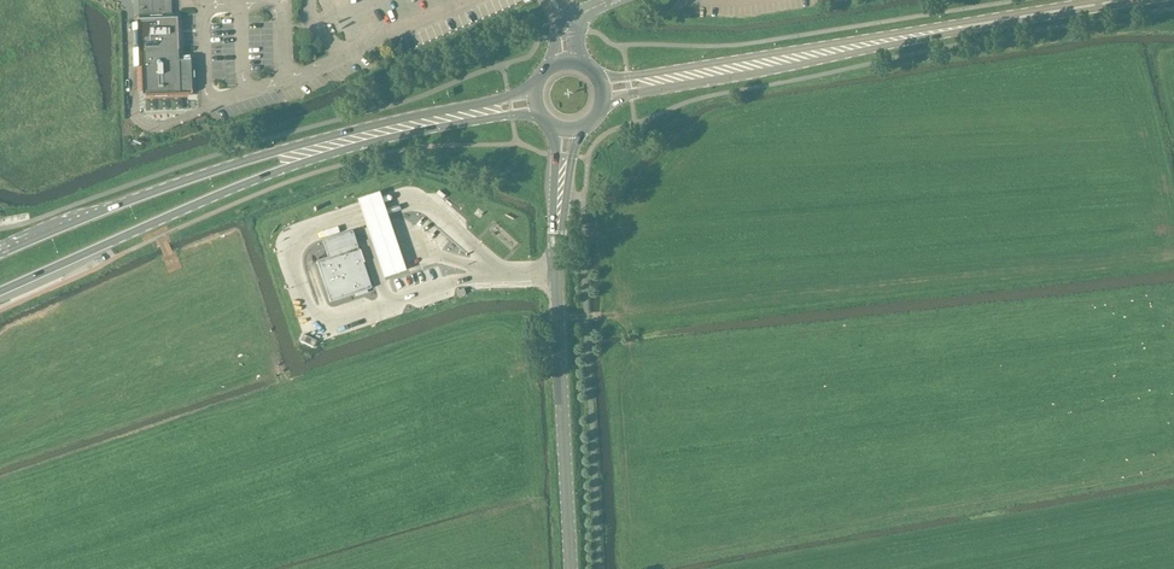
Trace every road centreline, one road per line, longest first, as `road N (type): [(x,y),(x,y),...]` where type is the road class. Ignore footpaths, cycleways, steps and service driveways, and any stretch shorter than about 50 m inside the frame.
road 1 (secondary): [(52,269),(291,167),(539,111)]
road 2 (secondary): [(536,89),(273,153),(73,223)]
road 3 (secondary): [(687,78),(1121,0)]
road 4 (unclassified): [(600,568),(584,195),(561,194)]
road 5 (tertiary): [(572,568),(561,194)]
road 6 (motorway): [(0,540),(77,458),(96,409),(88,359),(52,269)]
road 7 (motorway): [(73,223),(16,0)]

